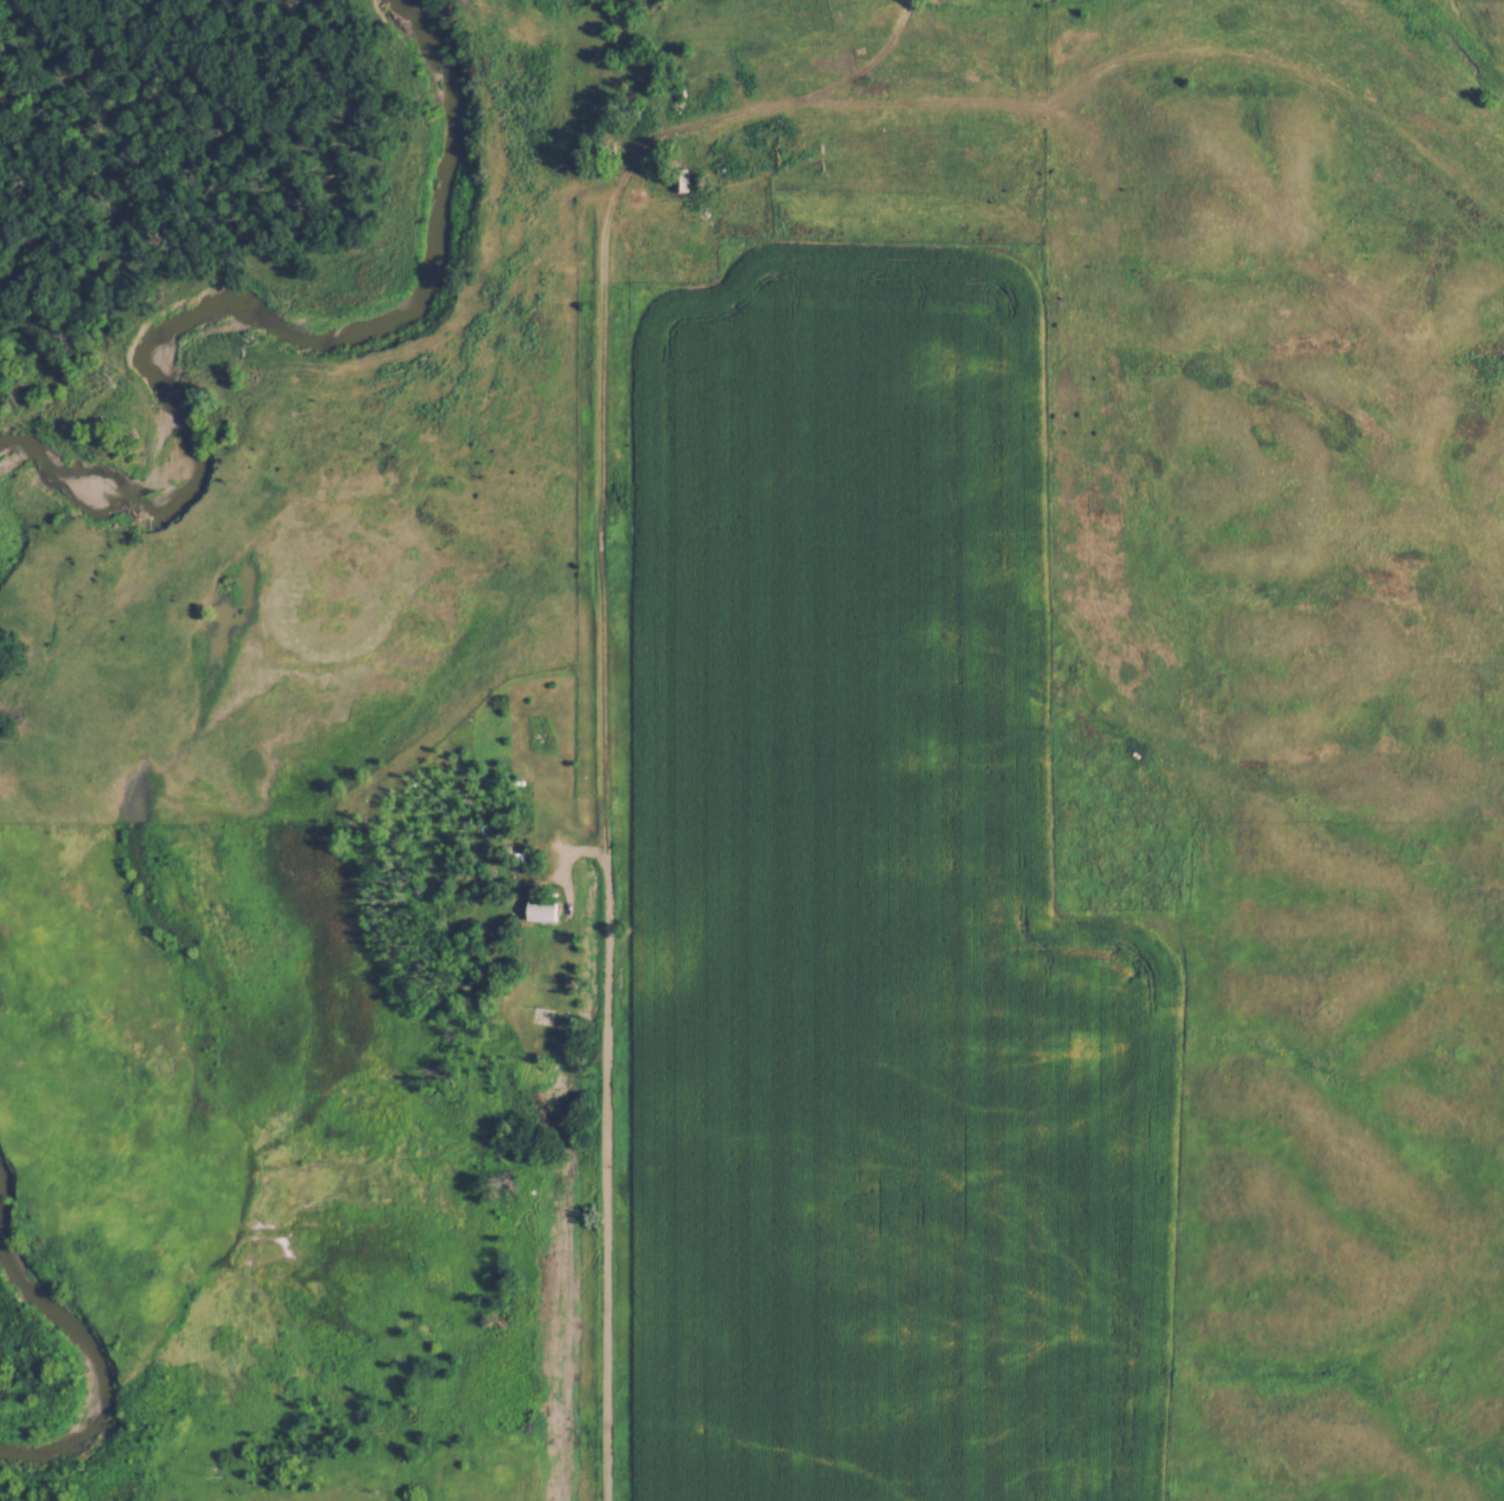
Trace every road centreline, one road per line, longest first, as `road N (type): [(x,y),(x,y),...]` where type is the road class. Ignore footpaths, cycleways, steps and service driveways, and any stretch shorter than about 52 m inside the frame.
road 1 (residential): [(607,291),(609,1500)]

